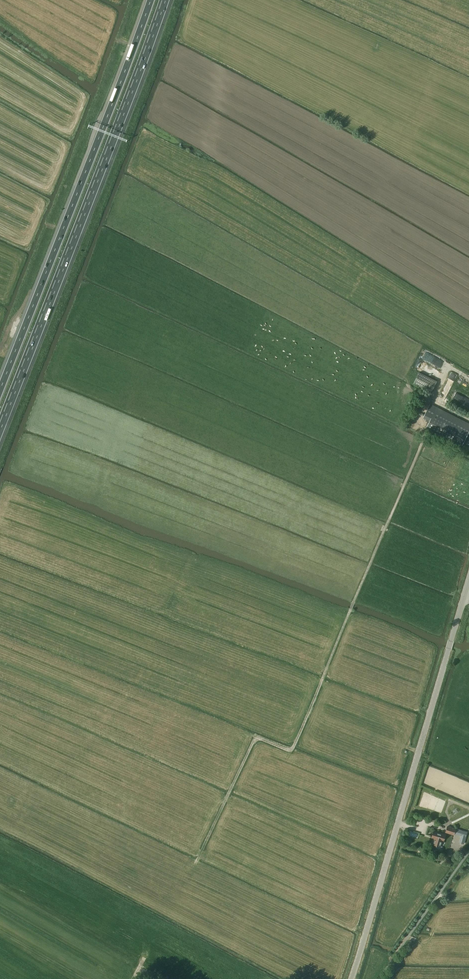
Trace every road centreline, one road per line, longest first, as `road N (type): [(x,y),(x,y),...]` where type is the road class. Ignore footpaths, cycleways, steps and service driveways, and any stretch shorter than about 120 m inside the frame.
road 1 (track): [(205,846),(256,738),(292,751),(427,432),(420,415),(428,400),(468,422)]
road 2 (motorway): [(0,426),(164,0)]
road 3 (motorway): [(151,0),(0,390)]
road 4 (tertiary): [(351,978),(468,579)]
road 5 (unclassified): [(379,978),(468,851)]

